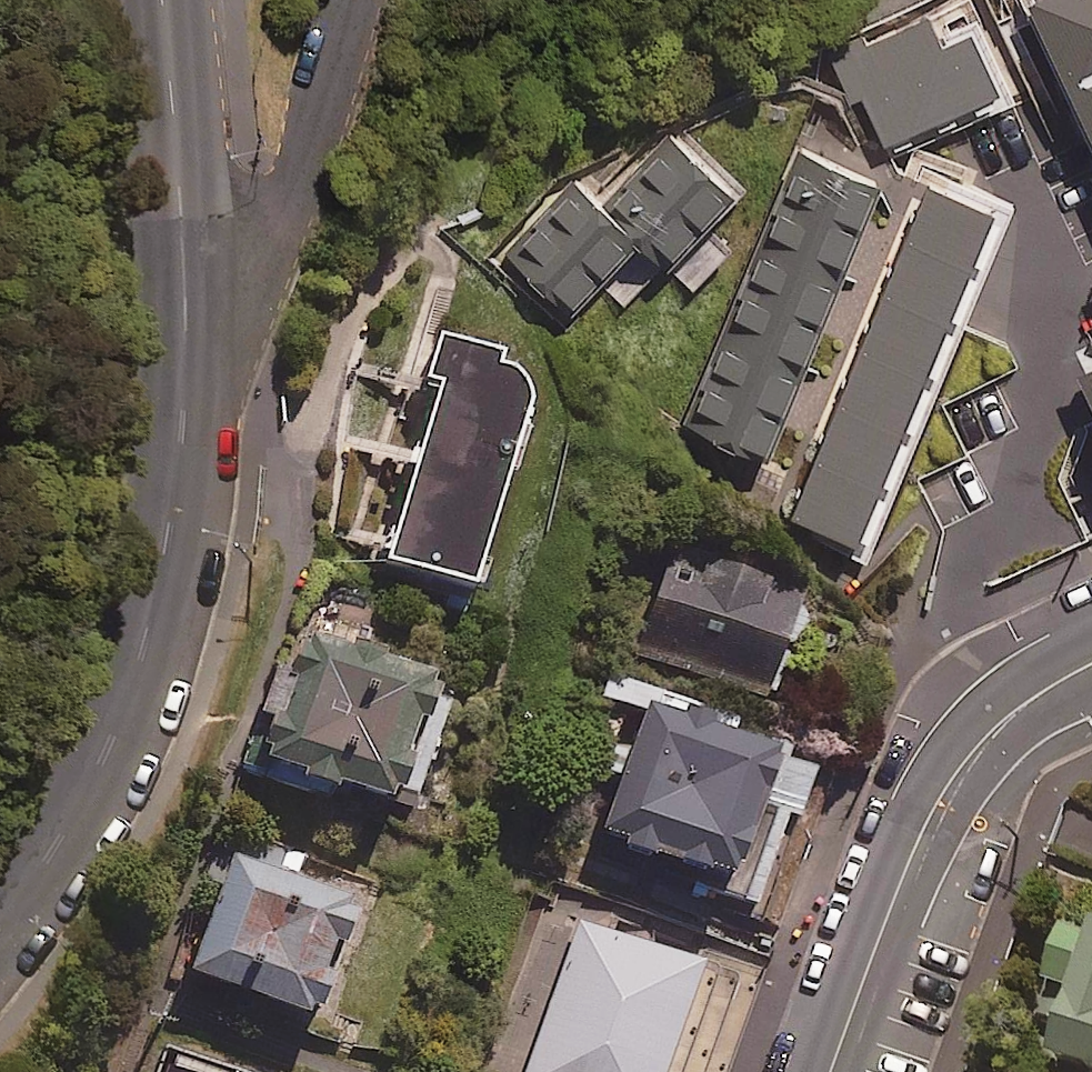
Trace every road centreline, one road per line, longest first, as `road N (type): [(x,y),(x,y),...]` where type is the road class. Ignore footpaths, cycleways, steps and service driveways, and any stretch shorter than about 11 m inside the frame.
road 1 (tertiary): [(0,913),(98,762),(159,572),(192,445),(208,117)]
road 2 (residential): [(845,1071),(947,806),(991,737),(1047,688),(1091,663)]
road 3 (unclassified): [(362,0),(302,54),(208,117)]
road 4 (residential): [(164,933),(111,1071)]

